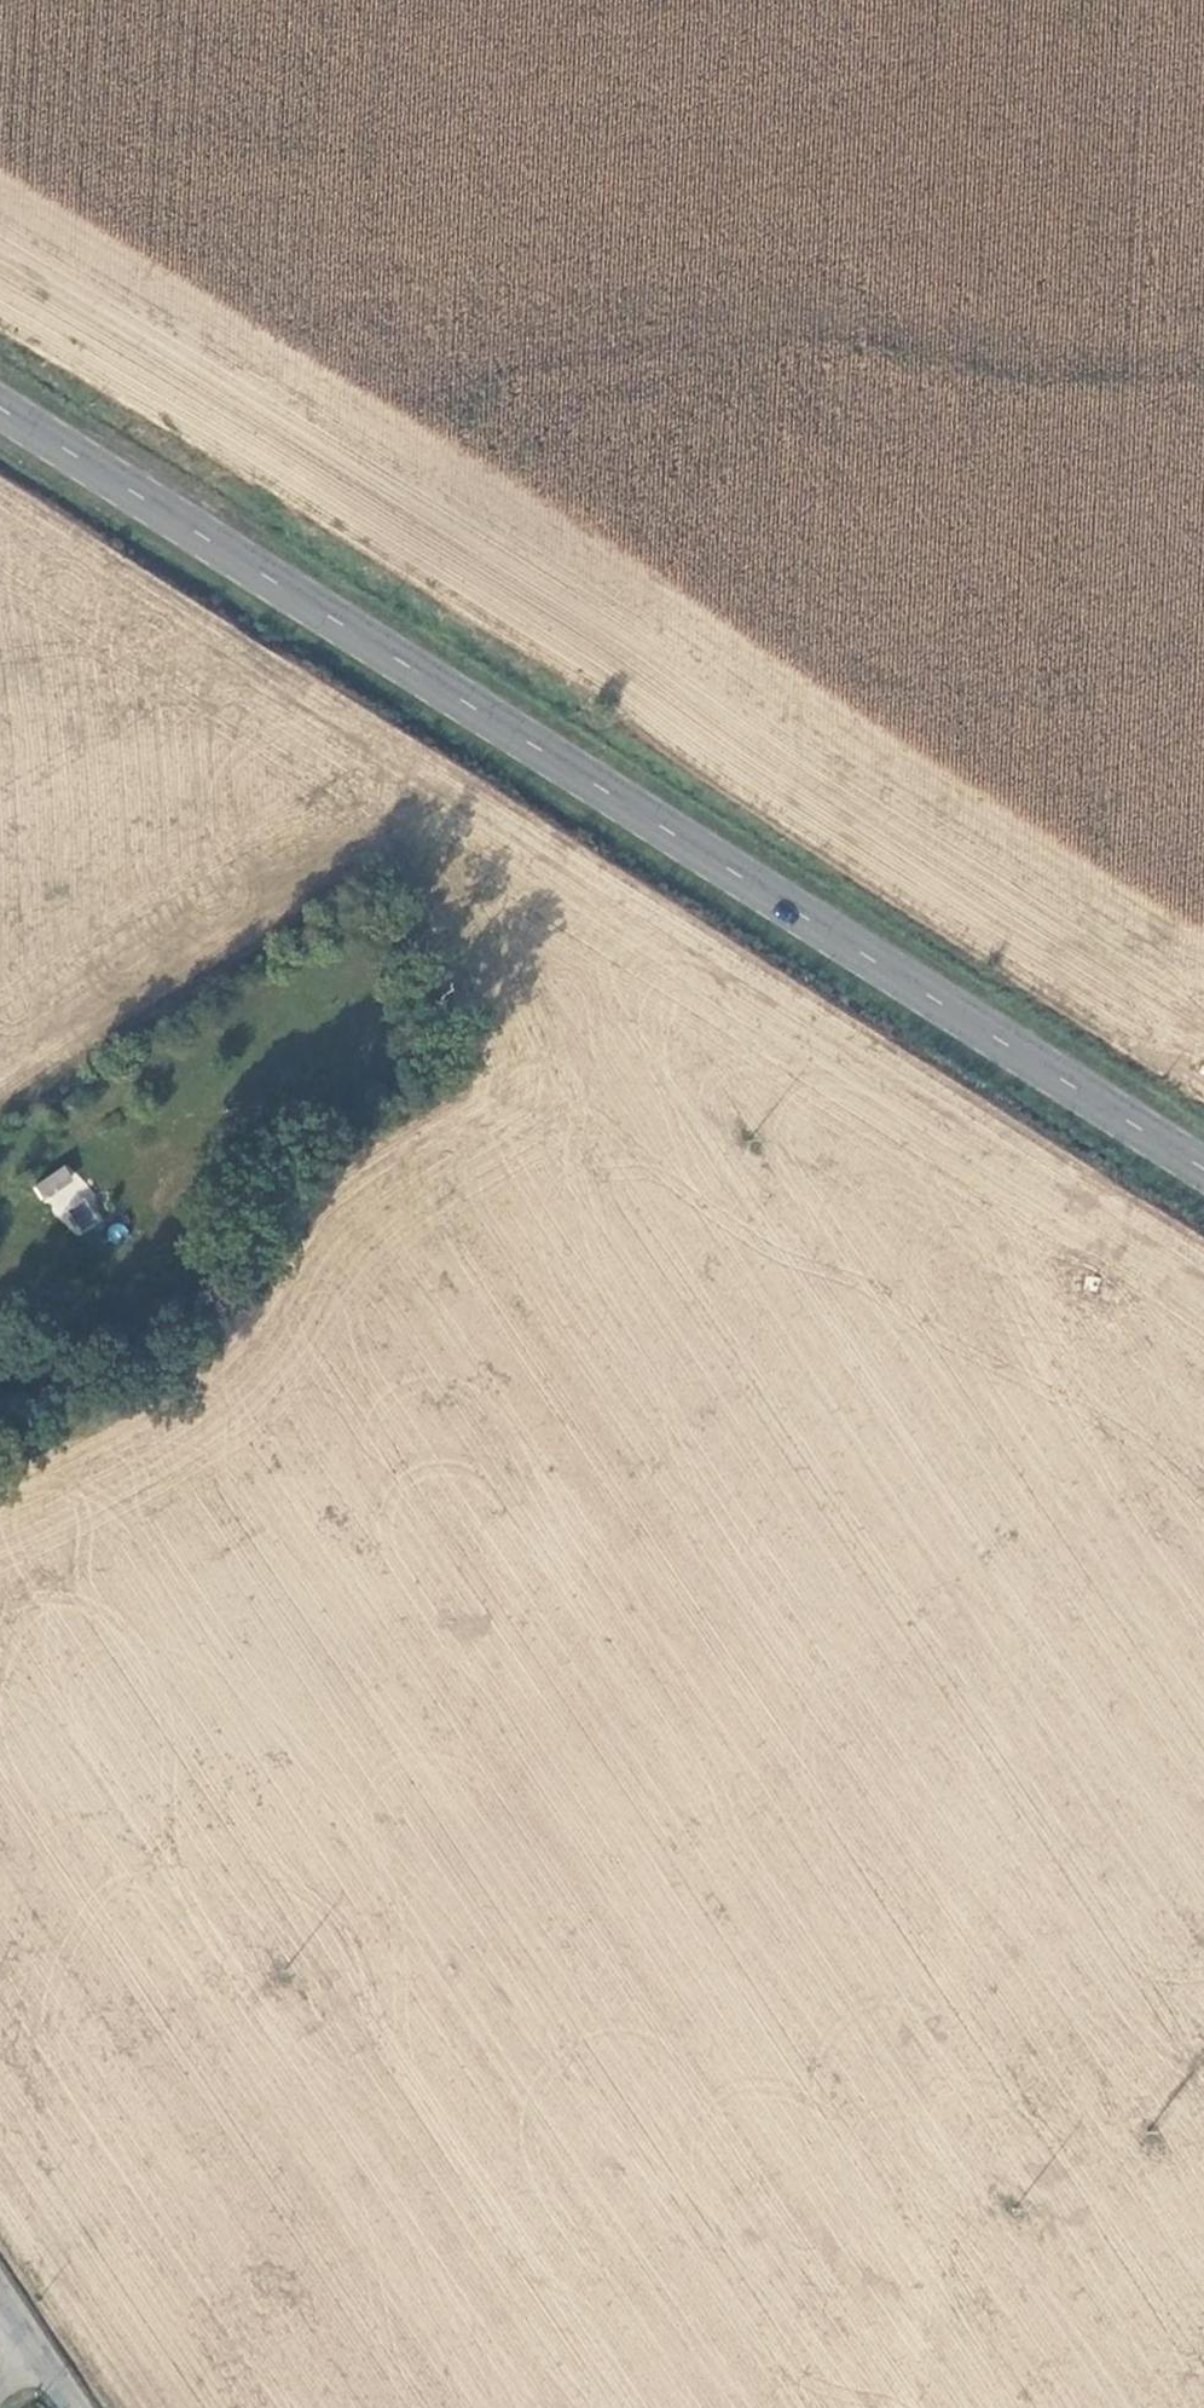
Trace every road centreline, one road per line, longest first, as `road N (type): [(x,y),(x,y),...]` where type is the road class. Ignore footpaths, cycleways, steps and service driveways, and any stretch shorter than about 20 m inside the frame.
road 1 (primary): [(1203,1165),(0,404)]
road 2 (unclassified): [(0,2286),(83,2407)]

